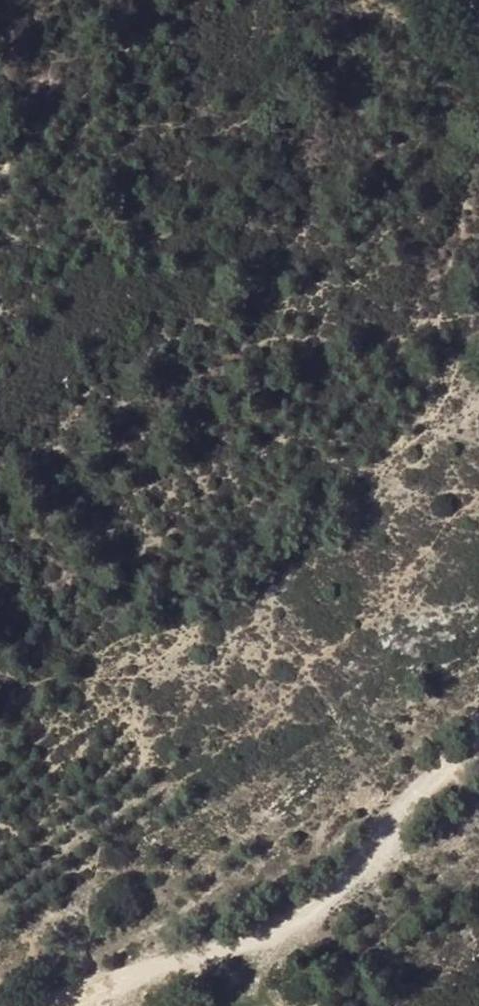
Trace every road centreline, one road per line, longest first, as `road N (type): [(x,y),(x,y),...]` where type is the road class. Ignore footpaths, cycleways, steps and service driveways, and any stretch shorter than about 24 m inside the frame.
road 1 (track): [(89,1005),(143,979),(306,927),(478,740)]

